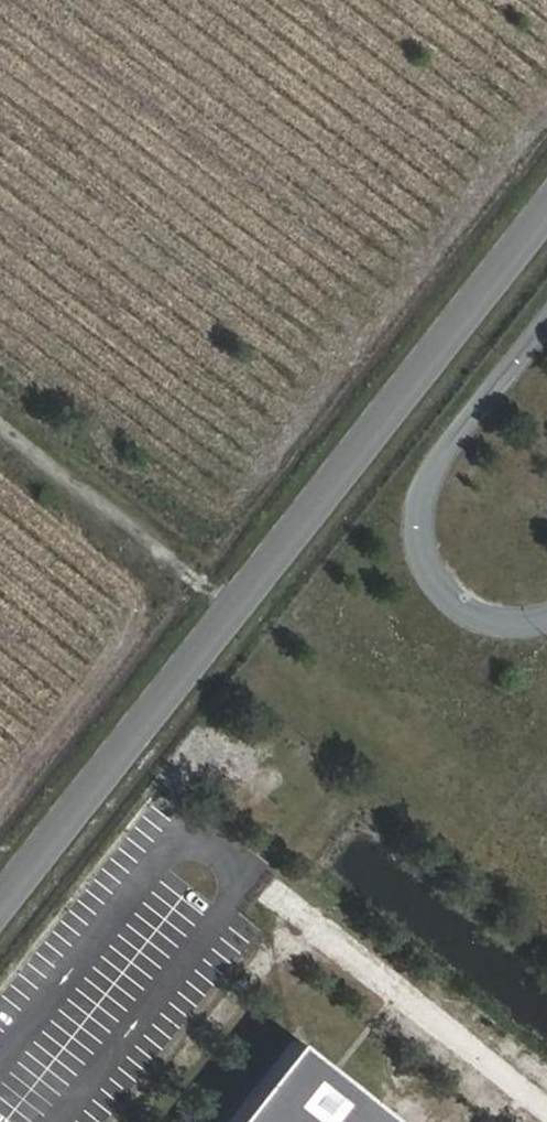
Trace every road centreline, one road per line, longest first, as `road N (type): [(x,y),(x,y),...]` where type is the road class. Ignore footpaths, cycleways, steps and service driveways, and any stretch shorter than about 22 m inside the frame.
road 1 (unclassified): [(546,214),(0,907)]
road 2 (track): [(546,1106),(239,865)]
road 3 (track): [(0,415),(243,601)]

